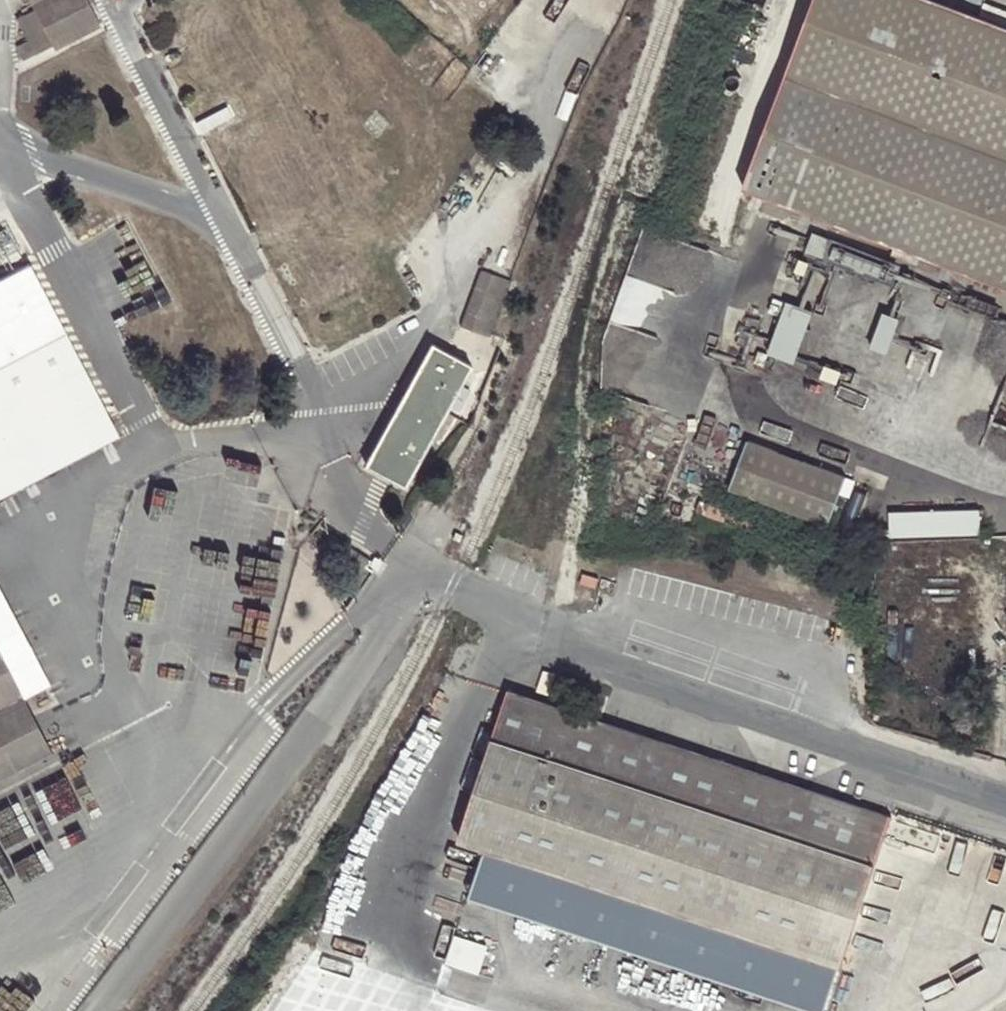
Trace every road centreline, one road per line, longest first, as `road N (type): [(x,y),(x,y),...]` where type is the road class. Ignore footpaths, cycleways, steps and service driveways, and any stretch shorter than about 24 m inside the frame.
road 1 (residential): [(298,453),(456,582),(1005,777)]

